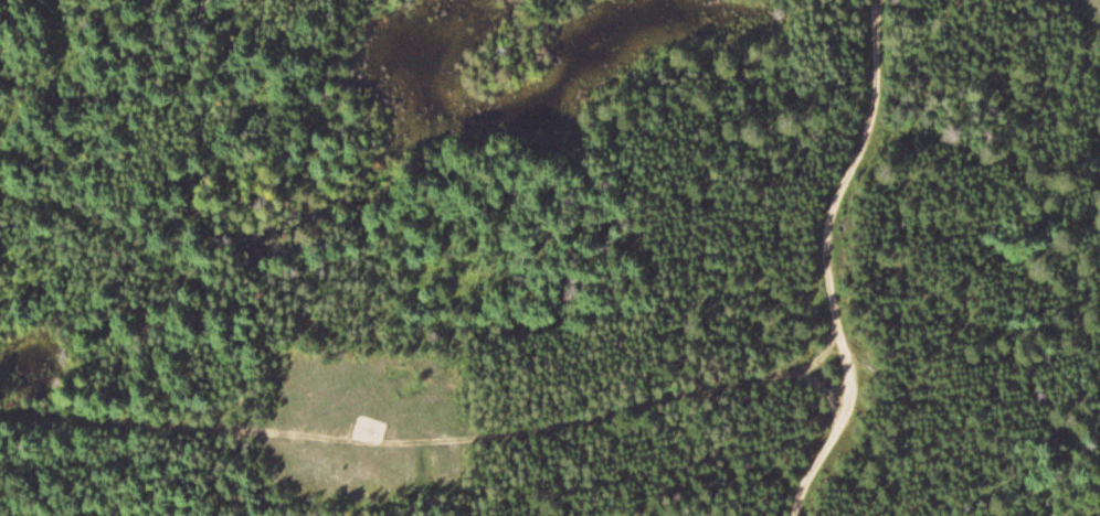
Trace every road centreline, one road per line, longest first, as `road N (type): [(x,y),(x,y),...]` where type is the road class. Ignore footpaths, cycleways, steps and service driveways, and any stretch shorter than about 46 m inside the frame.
road 1 (track): [(208,0),(202,51),(211,266),(237,322),(238,515)]

